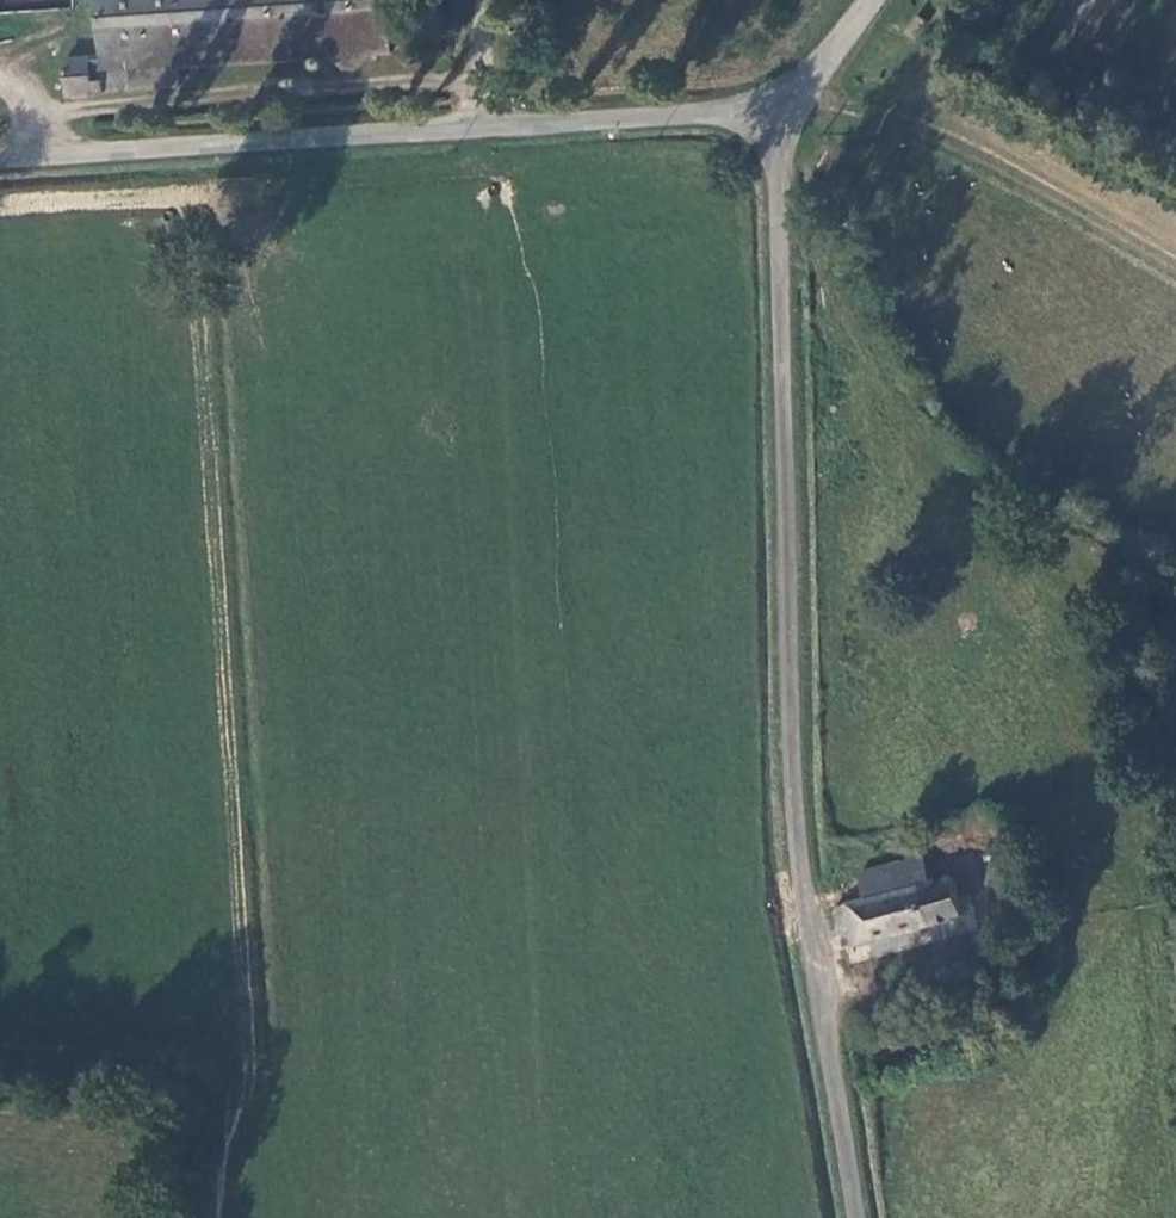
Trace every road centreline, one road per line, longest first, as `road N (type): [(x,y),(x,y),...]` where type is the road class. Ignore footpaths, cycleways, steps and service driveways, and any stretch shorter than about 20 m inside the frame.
road 1 (unclassified): [(855,1217),(797,829),(781,107)]
road 2 (unclassified): [(781,107),(0,161)]
road 3 (unclassified): [(870,0),(807,91),(781,107)]

